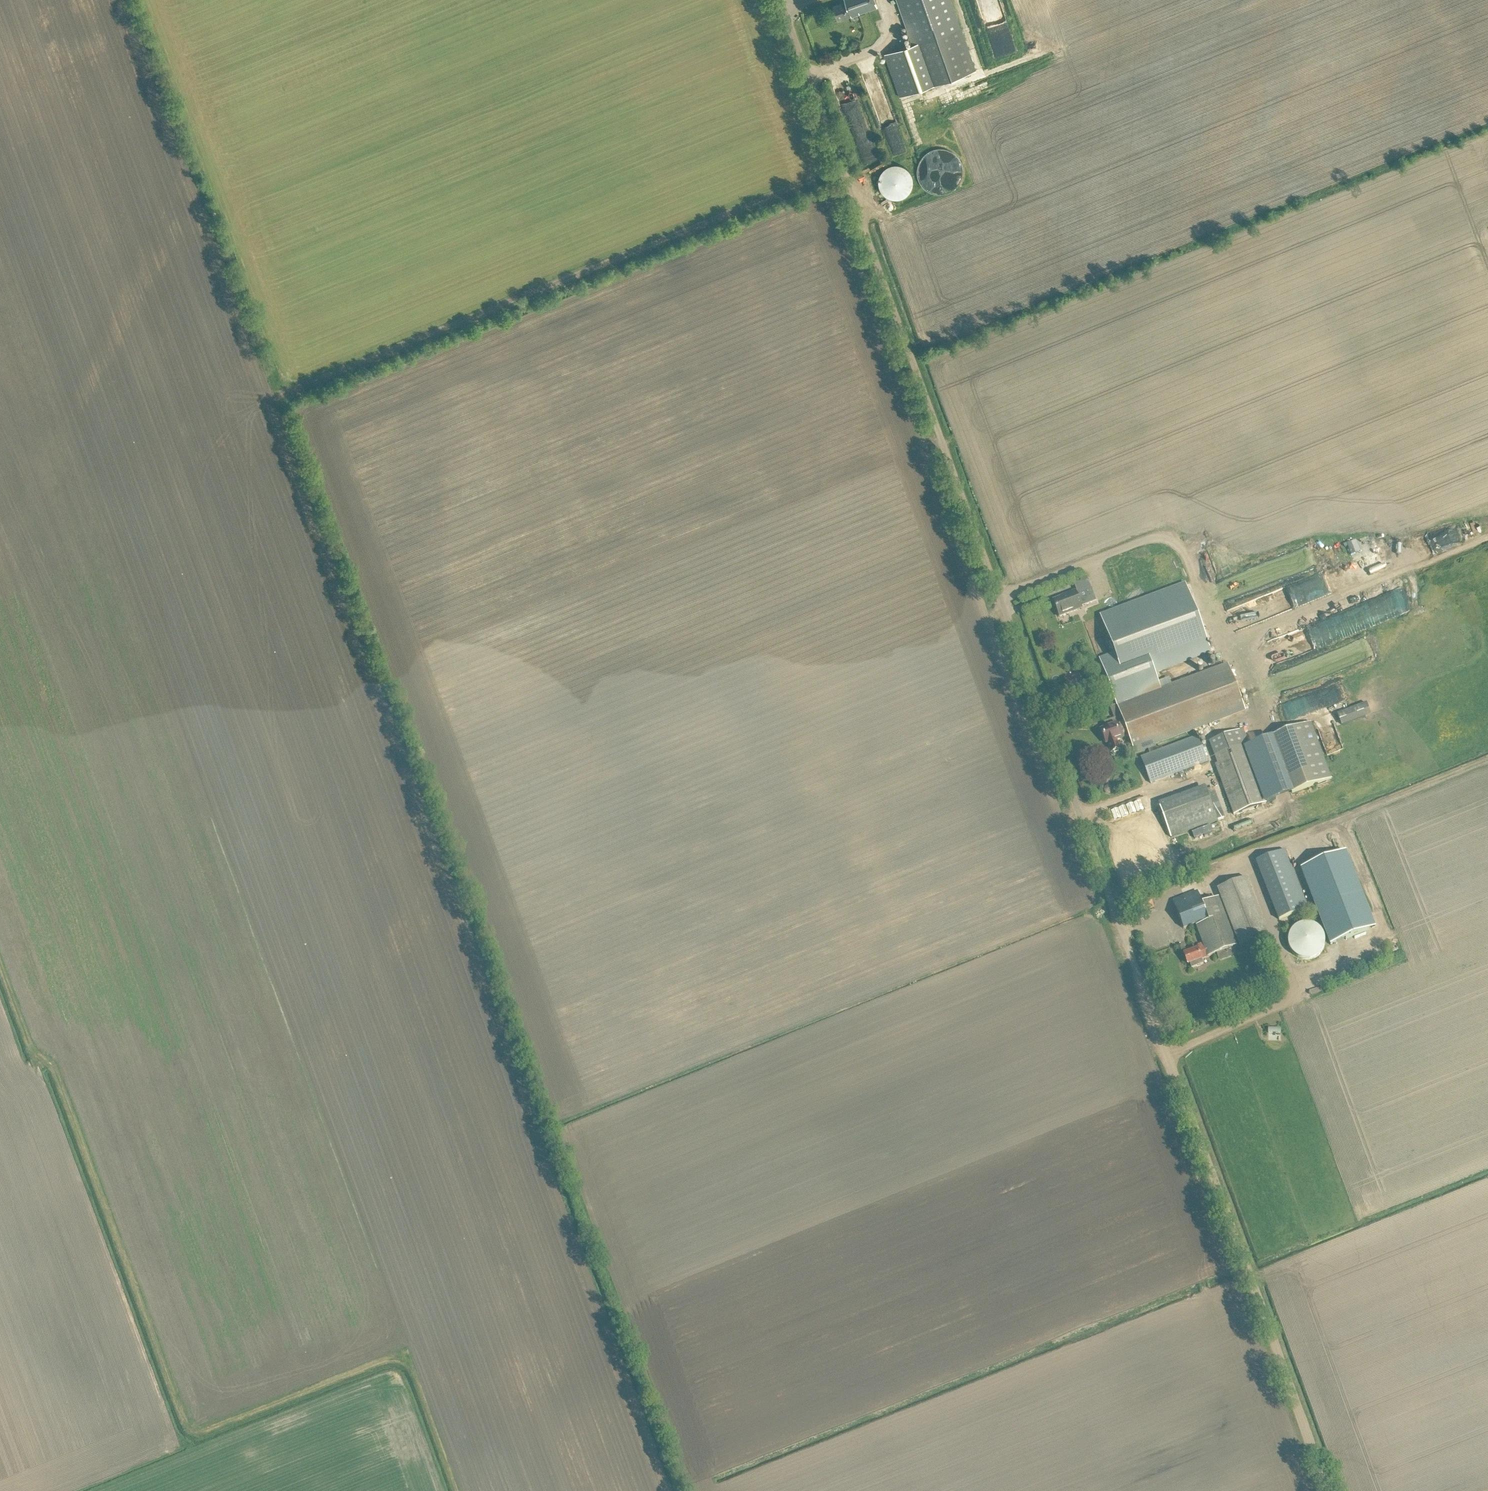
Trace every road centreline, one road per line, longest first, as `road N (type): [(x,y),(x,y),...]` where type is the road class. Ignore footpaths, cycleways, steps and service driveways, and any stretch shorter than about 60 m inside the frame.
road 1 (unclassified): [(1142,990),(780,0)]
road 2 (track): [(456,1490),(416,1378),(398,1364),(199,1437),(183,1426),(53,1073),(33,1059),(0,972)]
road 3 (track): [(841,167),(271,396)]
road 4 (track): [(1326,1490),(1142,990)]
road 5 (track): [(1487,762),(1337,823)]

